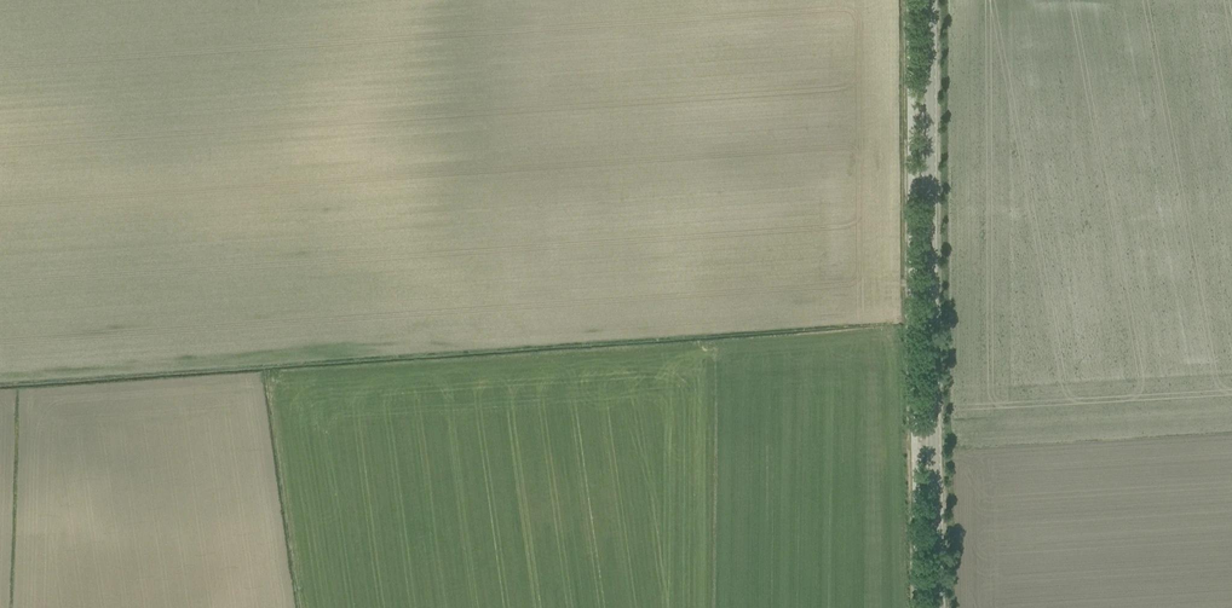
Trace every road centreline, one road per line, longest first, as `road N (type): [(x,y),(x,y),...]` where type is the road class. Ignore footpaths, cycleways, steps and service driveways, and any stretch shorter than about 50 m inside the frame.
road 1 (tertiary): [(927,0),(936,607)]

